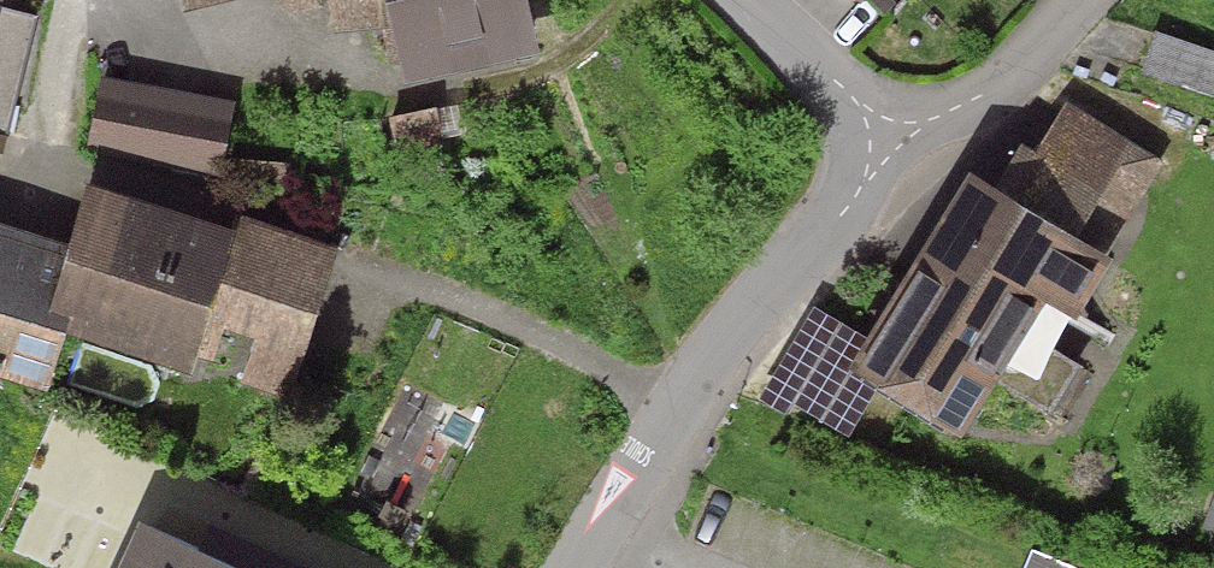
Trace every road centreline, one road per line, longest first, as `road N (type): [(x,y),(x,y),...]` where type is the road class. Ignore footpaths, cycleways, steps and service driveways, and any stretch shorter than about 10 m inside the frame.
road 1 (residential): [(900,147),(739,333),(579,567)]
road 2 (residential): [(1088,0),(993,90),(900,147)]
road 3 (track): [(624,0),(583,49),(548,75),(420,99)]
road 4 (residential): [(741,0),(900,147)]

